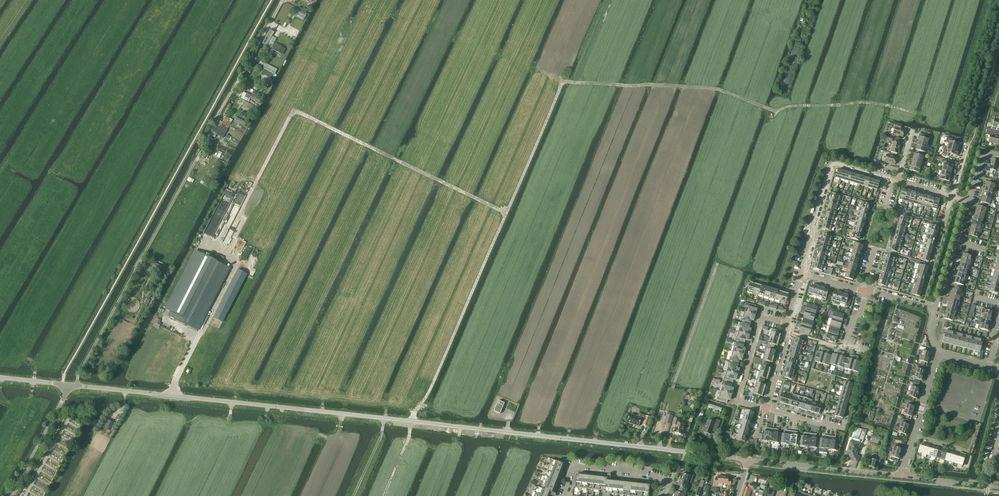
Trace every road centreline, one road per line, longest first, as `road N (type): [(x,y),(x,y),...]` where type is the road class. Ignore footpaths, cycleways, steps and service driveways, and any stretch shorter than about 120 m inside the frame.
road 1 (unclassified): [(748,460),(65,385)]
road 2 (track): [(369,6),(562,82),(411,421)]
road 3 (track): [(672,391),(776,112),(868,102),(916,113)]
road 4 (track): [(228,249),(293,110),(506,213)]
road 5 (track): [(174,381),(414,408)]
road 6 (track): [(776,112),(709,88),(562,82)]
road 7 (residential): [(897,180),(830,165),(801,274)]
road 8 (residential): [(748,460),(901,477)]
road 9 (residential): [(565,495),(571,468),(667,482)]
road 10 (unclassified): [(9,495),(65,385)]

